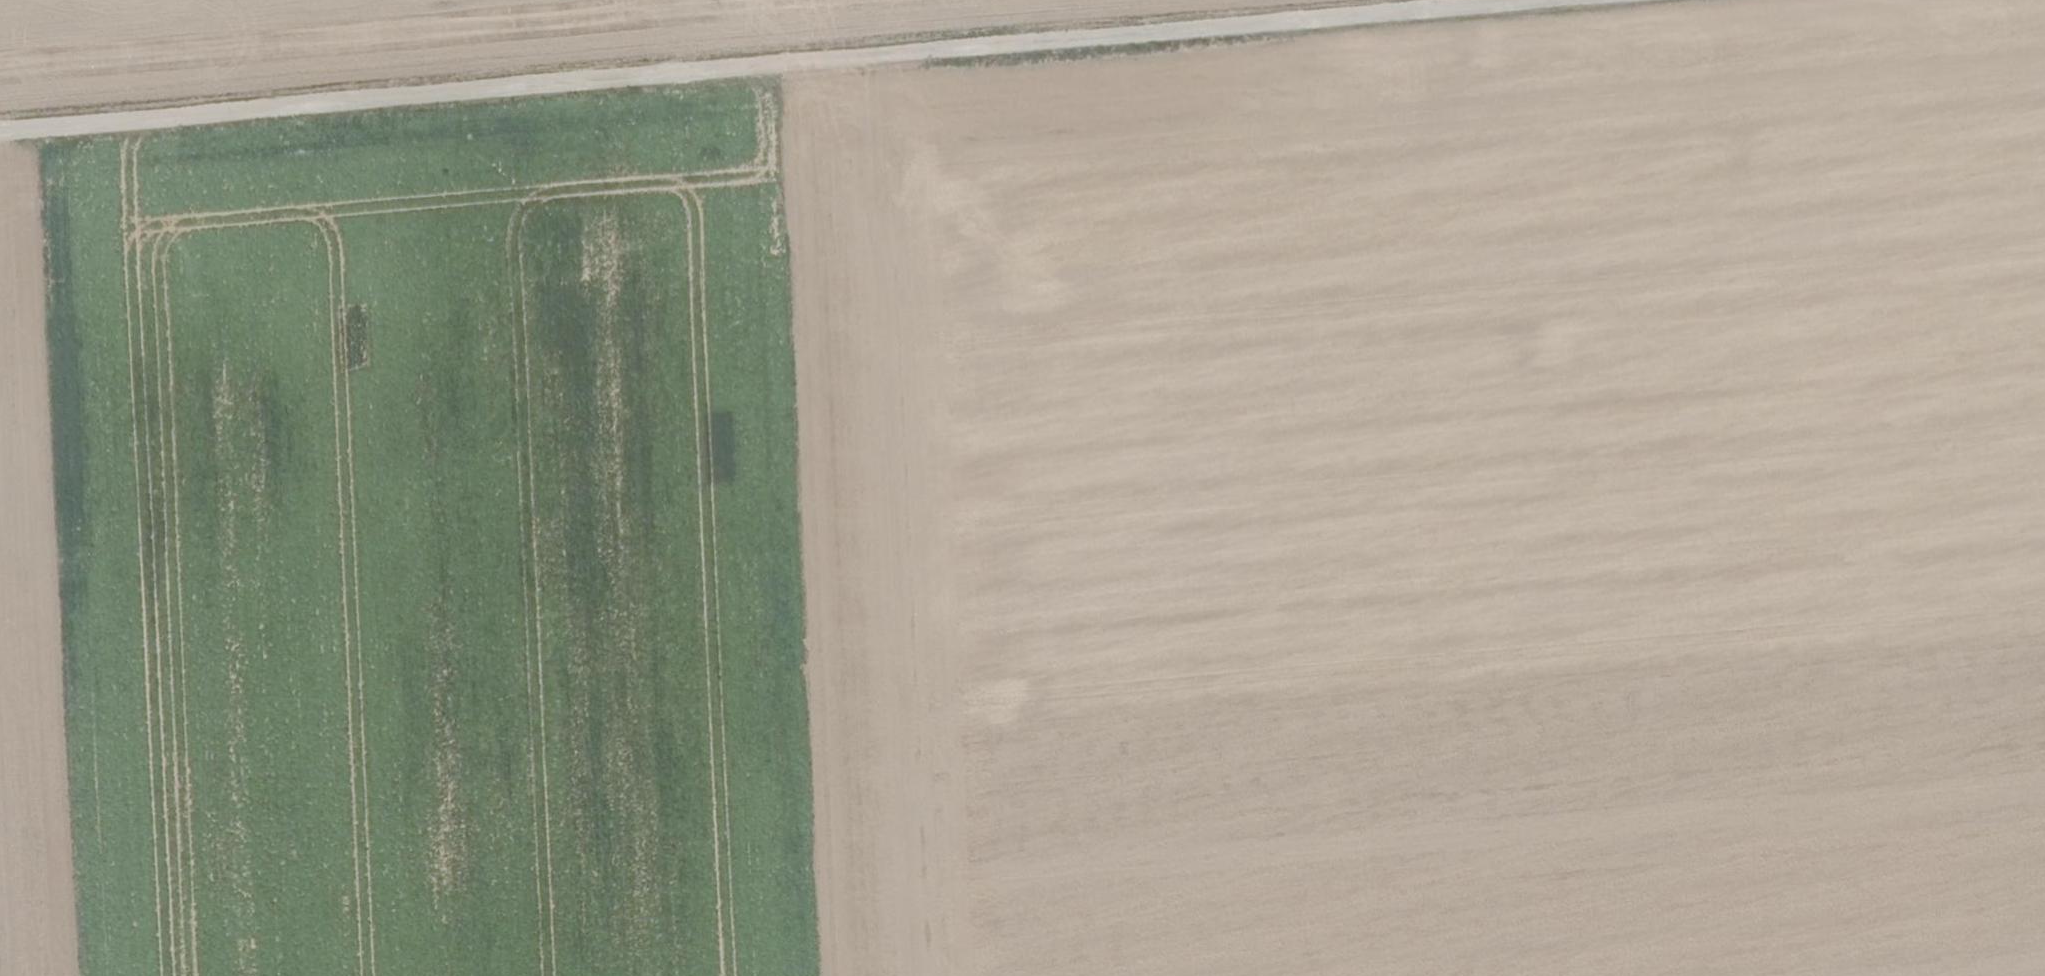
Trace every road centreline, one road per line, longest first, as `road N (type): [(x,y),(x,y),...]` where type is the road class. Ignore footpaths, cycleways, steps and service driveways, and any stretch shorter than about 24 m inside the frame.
road 1 (track): [(0,129),(1609,0)]

